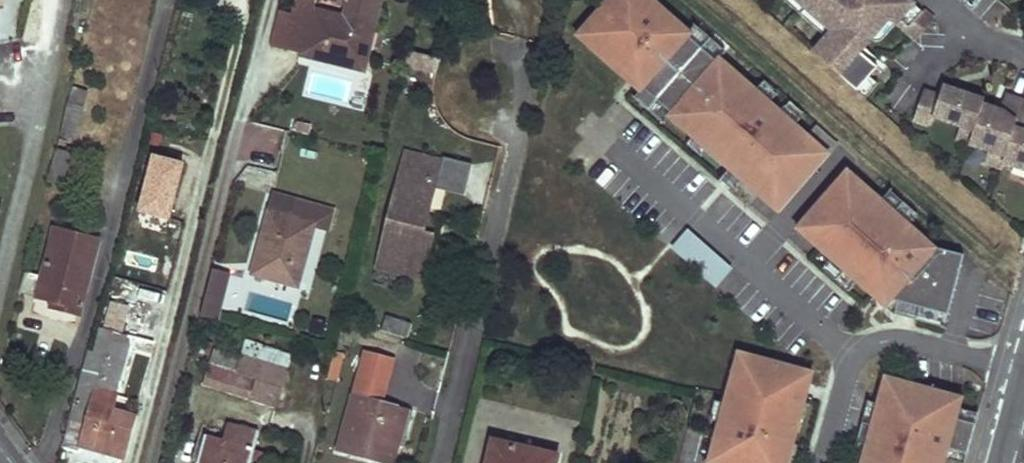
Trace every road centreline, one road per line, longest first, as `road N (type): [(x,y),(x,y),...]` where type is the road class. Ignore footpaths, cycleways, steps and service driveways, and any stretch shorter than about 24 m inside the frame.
road 1 (residential): [(268,0),(154,462)]
road 2 (residential): [(536,74),(440,462)]
road 3 (residential): [(77,0),(64,92),(0,289)]
road 4 (residential): [(822,462),(844,378),(868,347),(899,339),(1023,371)]

